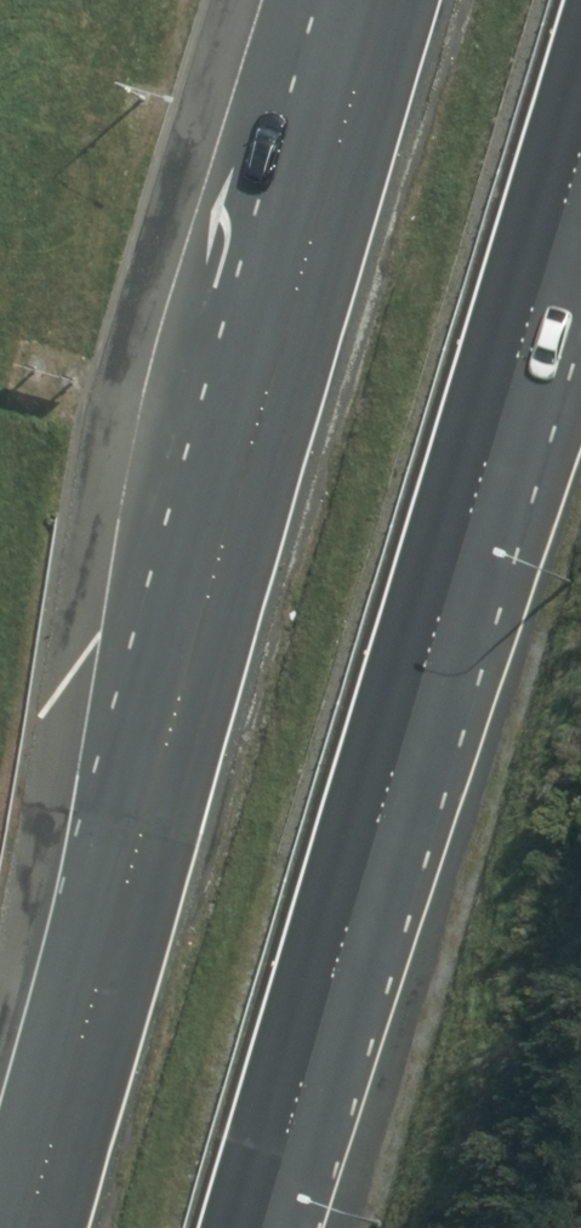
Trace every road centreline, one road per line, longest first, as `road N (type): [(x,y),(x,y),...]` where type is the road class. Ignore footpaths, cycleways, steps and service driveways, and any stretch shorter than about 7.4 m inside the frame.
road 1 (motorway): [(17,1227),(382,0)]
road 2 (motorway): [(580,144),(293,1101)]
road 3 (motorway): [(580,213),(293,1101)]
road 4 (motorway): [(293,1101),(258,1227)]

